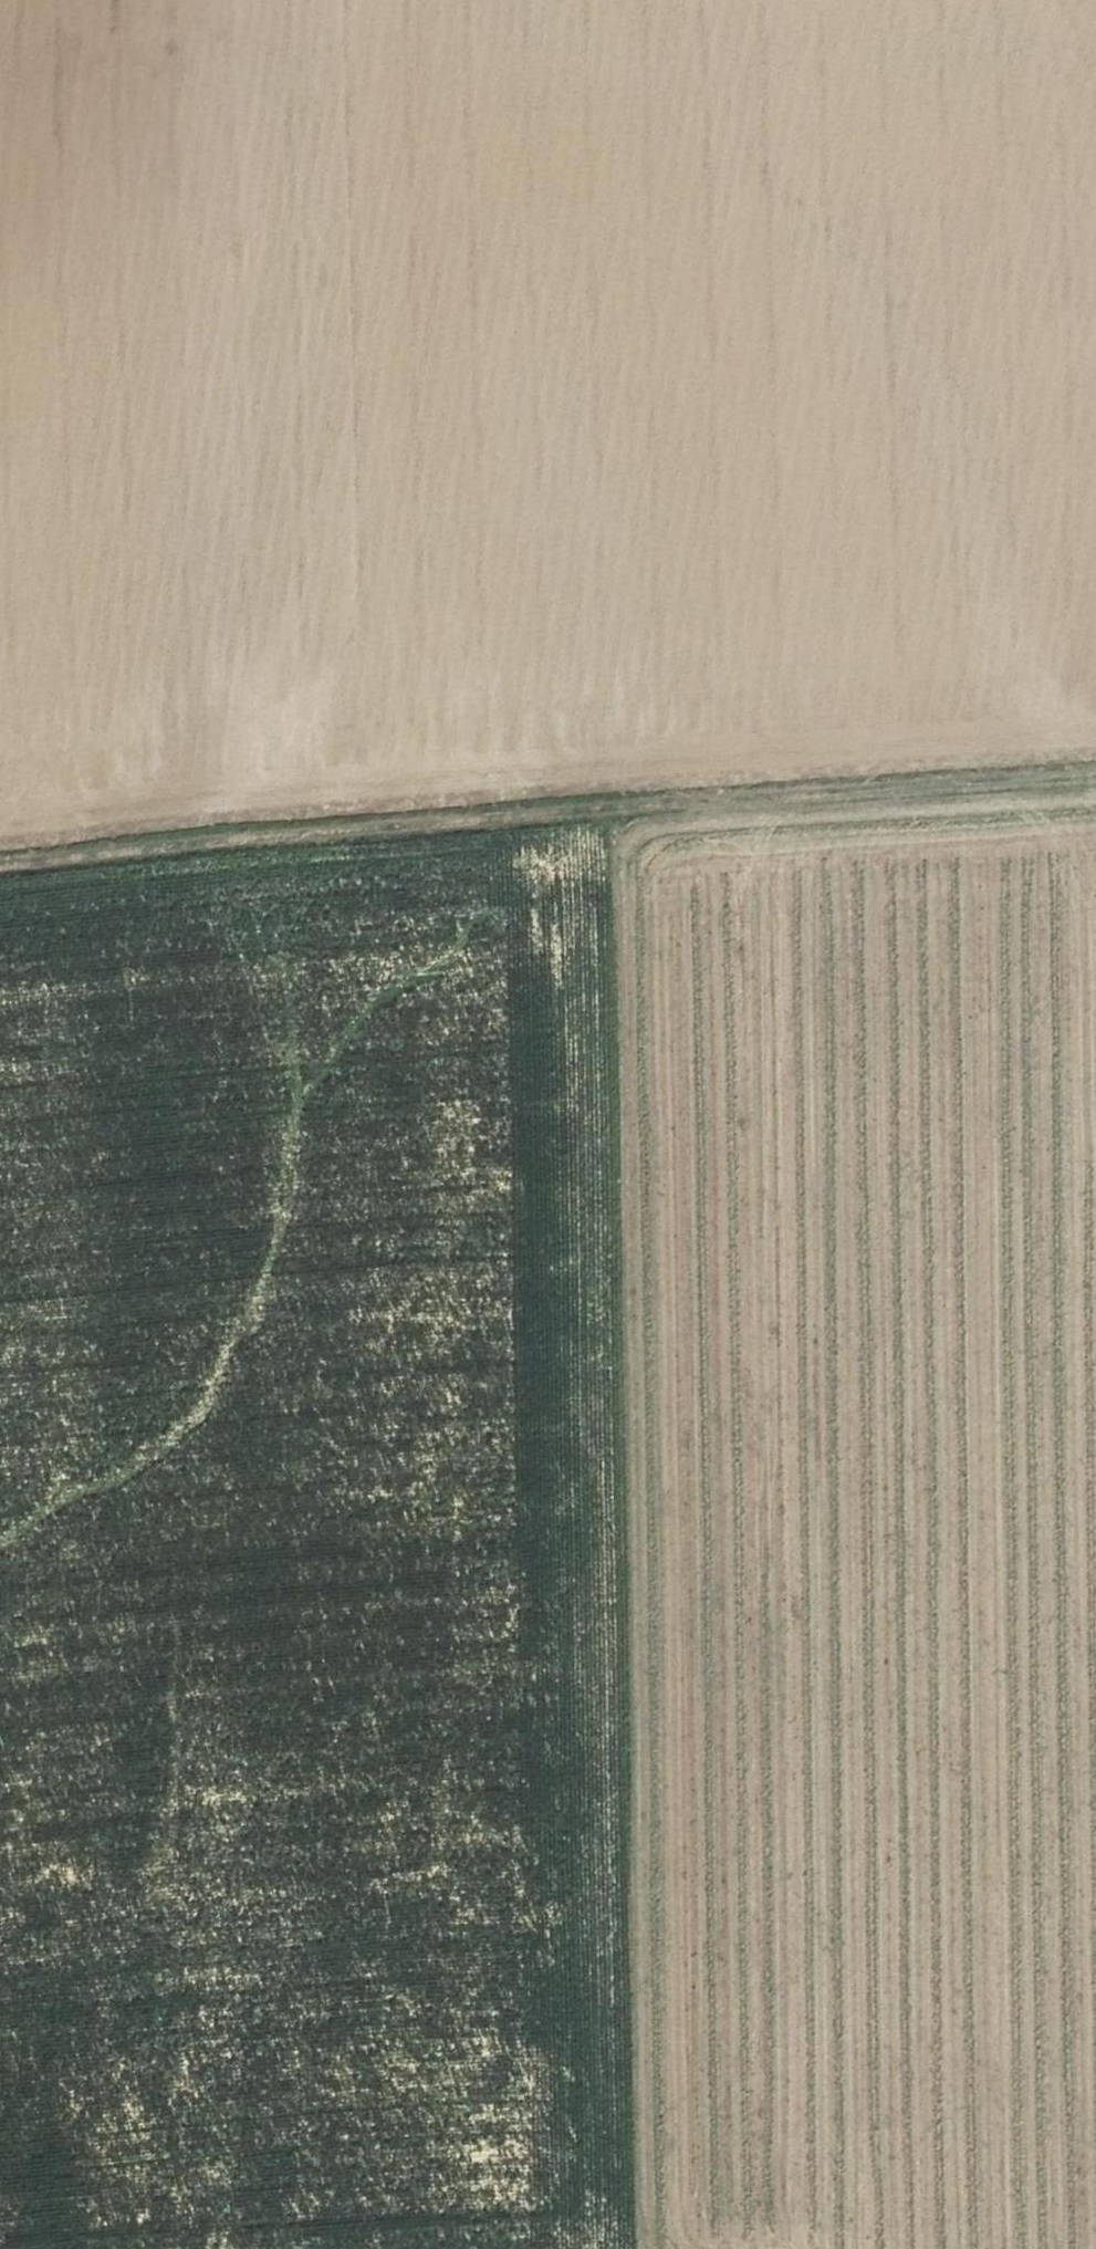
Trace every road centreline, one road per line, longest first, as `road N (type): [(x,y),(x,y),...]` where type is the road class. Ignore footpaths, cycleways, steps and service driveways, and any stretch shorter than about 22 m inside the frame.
road 1 (track): [(0,866),(1095,775)]

